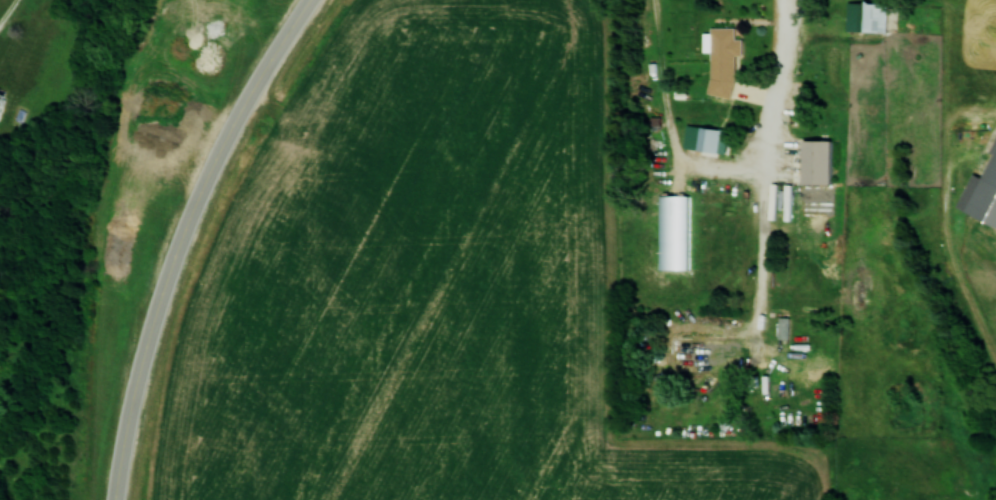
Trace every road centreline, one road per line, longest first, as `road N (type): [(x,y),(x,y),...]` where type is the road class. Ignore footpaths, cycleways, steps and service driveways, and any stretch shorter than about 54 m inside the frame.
road 1 (tertiary): [(114,499),(143,351),(186,225),(237,115),(309,0)]

